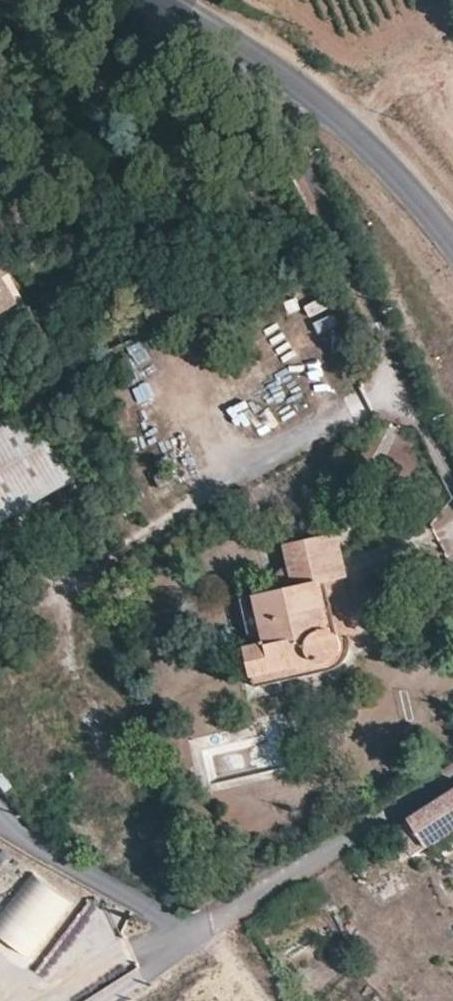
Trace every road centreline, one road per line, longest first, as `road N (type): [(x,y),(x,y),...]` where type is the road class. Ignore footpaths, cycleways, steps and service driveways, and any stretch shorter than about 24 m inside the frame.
road 1 (residential): [(452,461),(385,332),(290,97),(254,42)]
road 2 (residential): [(198,935),(452,771)]
road 3 (tertiary): [(452,255),(254,42)]
road 4 (unclassified): [(0,819),(198,935)]

